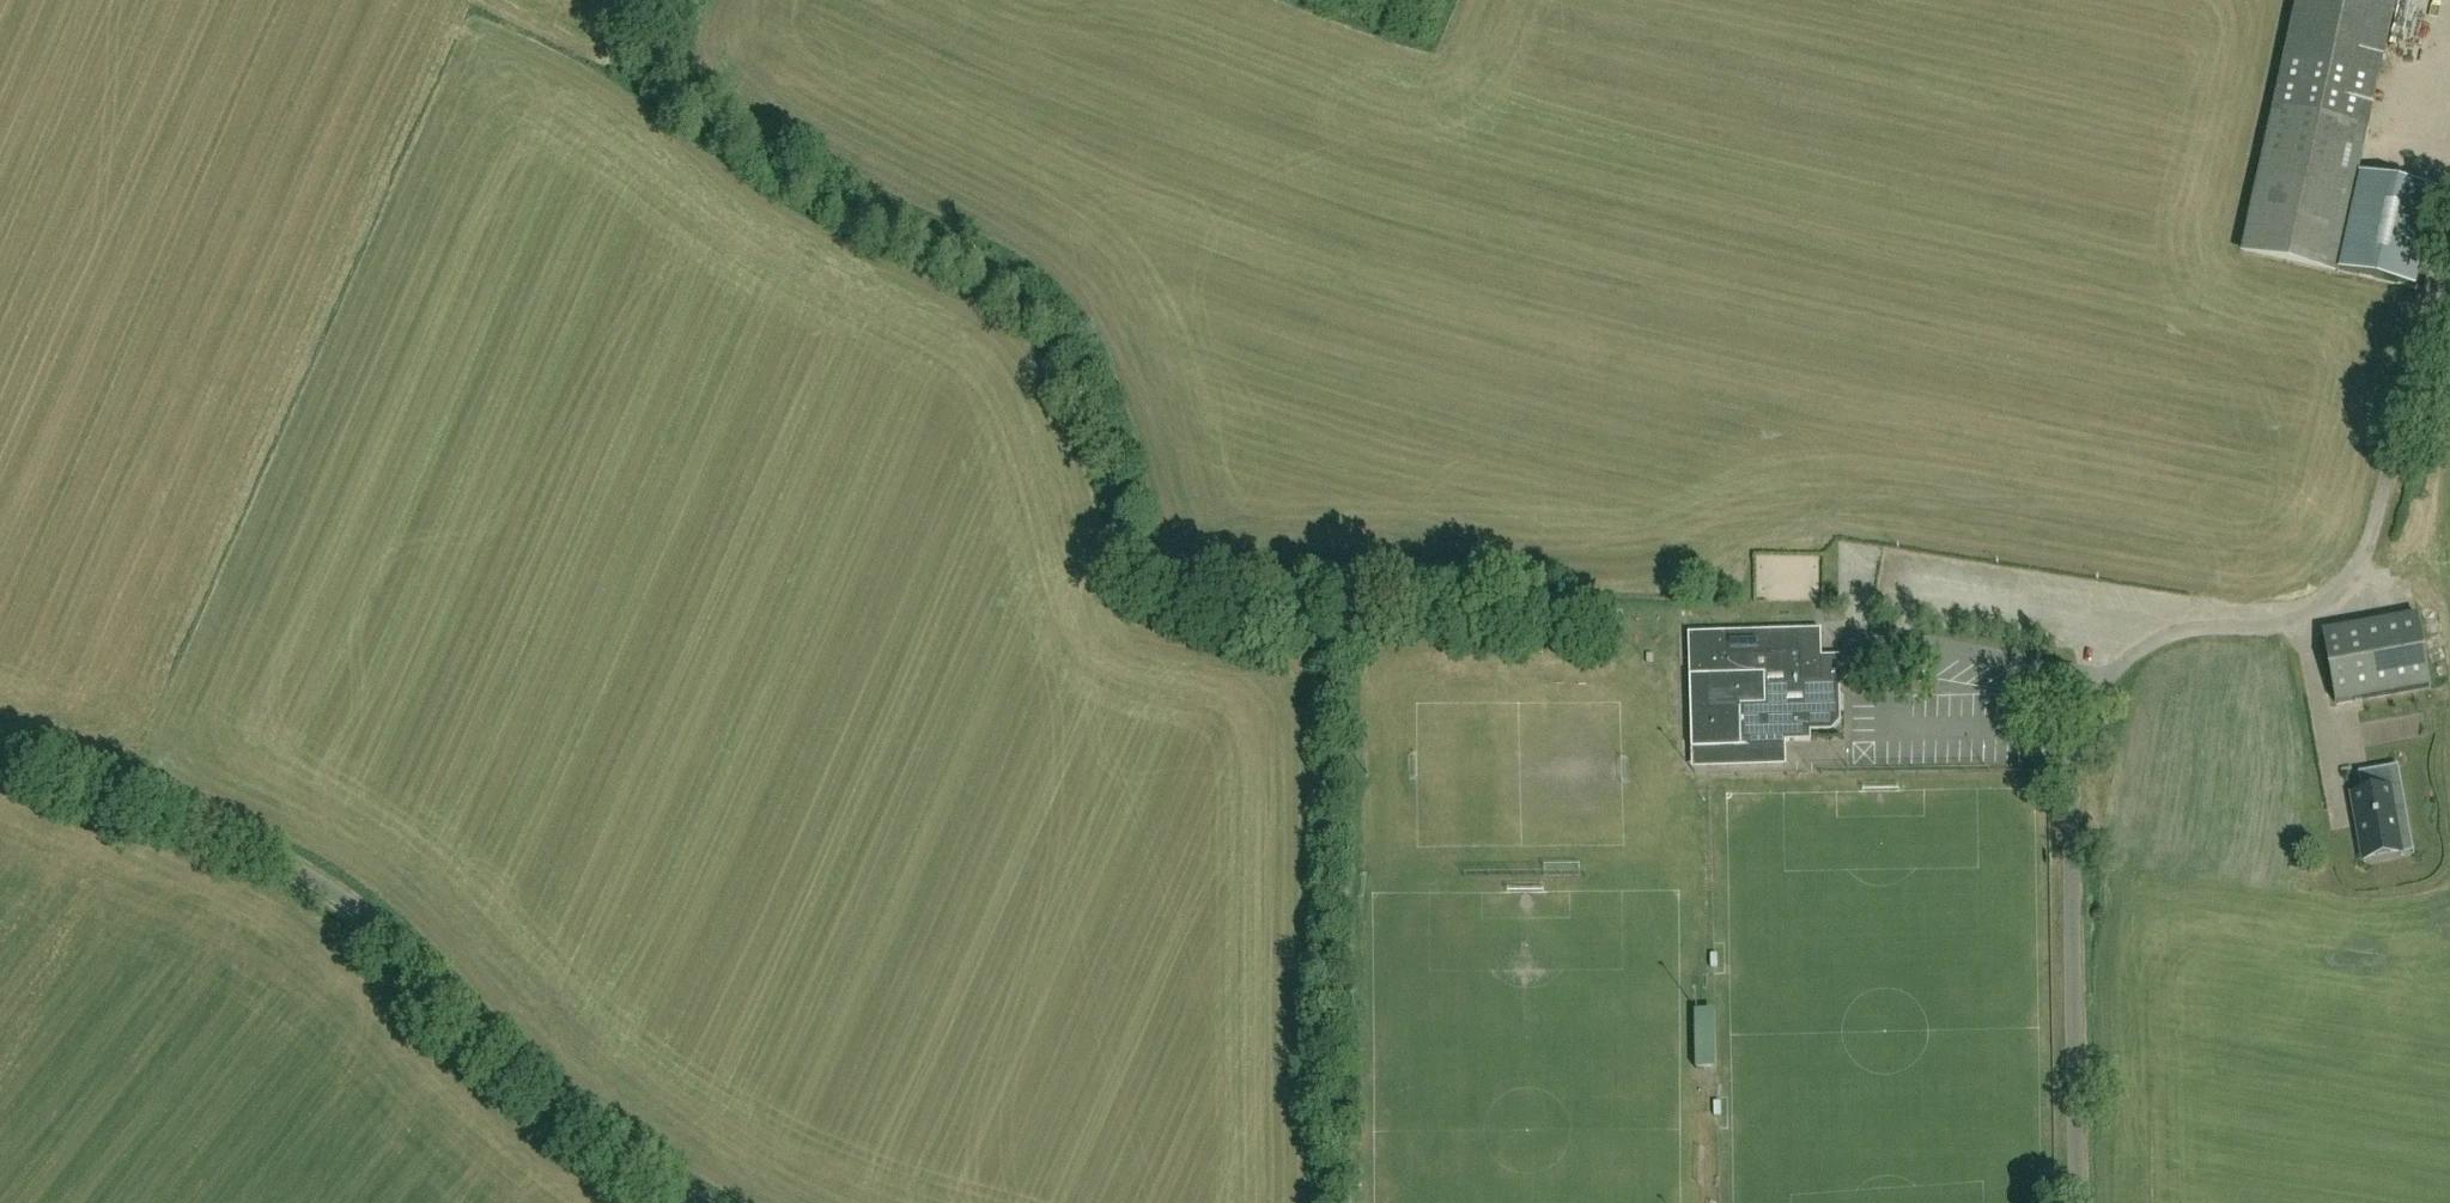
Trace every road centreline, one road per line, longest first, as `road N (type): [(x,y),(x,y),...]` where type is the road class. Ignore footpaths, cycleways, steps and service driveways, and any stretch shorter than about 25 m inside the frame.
road 1 (unclassified): [(2078,1202),(2072,800),(2085,721),(2108,679),(2149,643),(2192,628),(2286,619),(2339,588),(2370,537),(2412,379)]
road 2 (unclassified): [(698,1202),(560,1110),(404,949),(317,883),(235,841),(0,747)]

